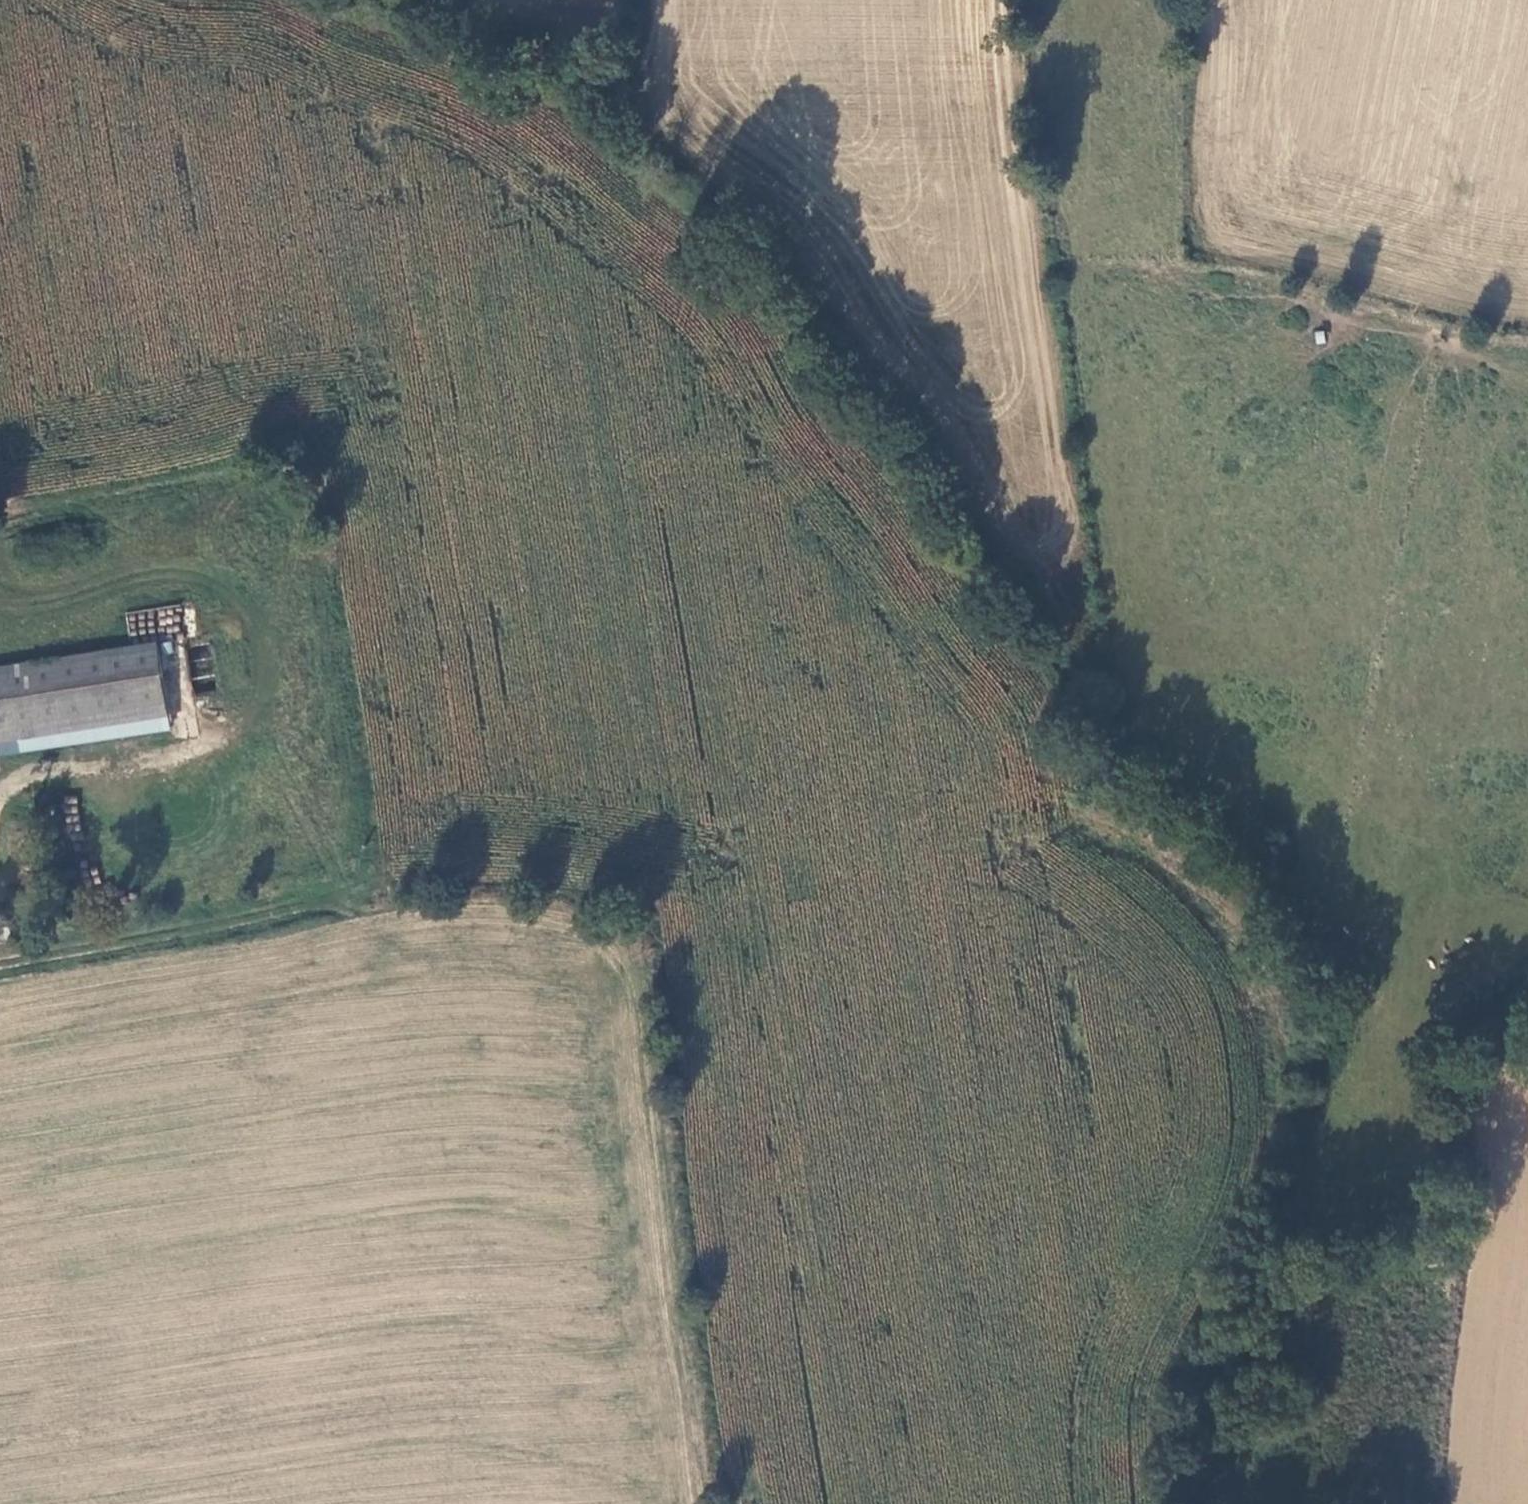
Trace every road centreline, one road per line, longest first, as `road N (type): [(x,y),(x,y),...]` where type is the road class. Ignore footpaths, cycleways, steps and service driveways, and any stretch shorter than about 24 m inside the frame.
road 1 (track): [(0,969),(315,919)]
road 2 (track): [(1527,1097),(1501,1135),(1500,1236),(1490,1273)]

